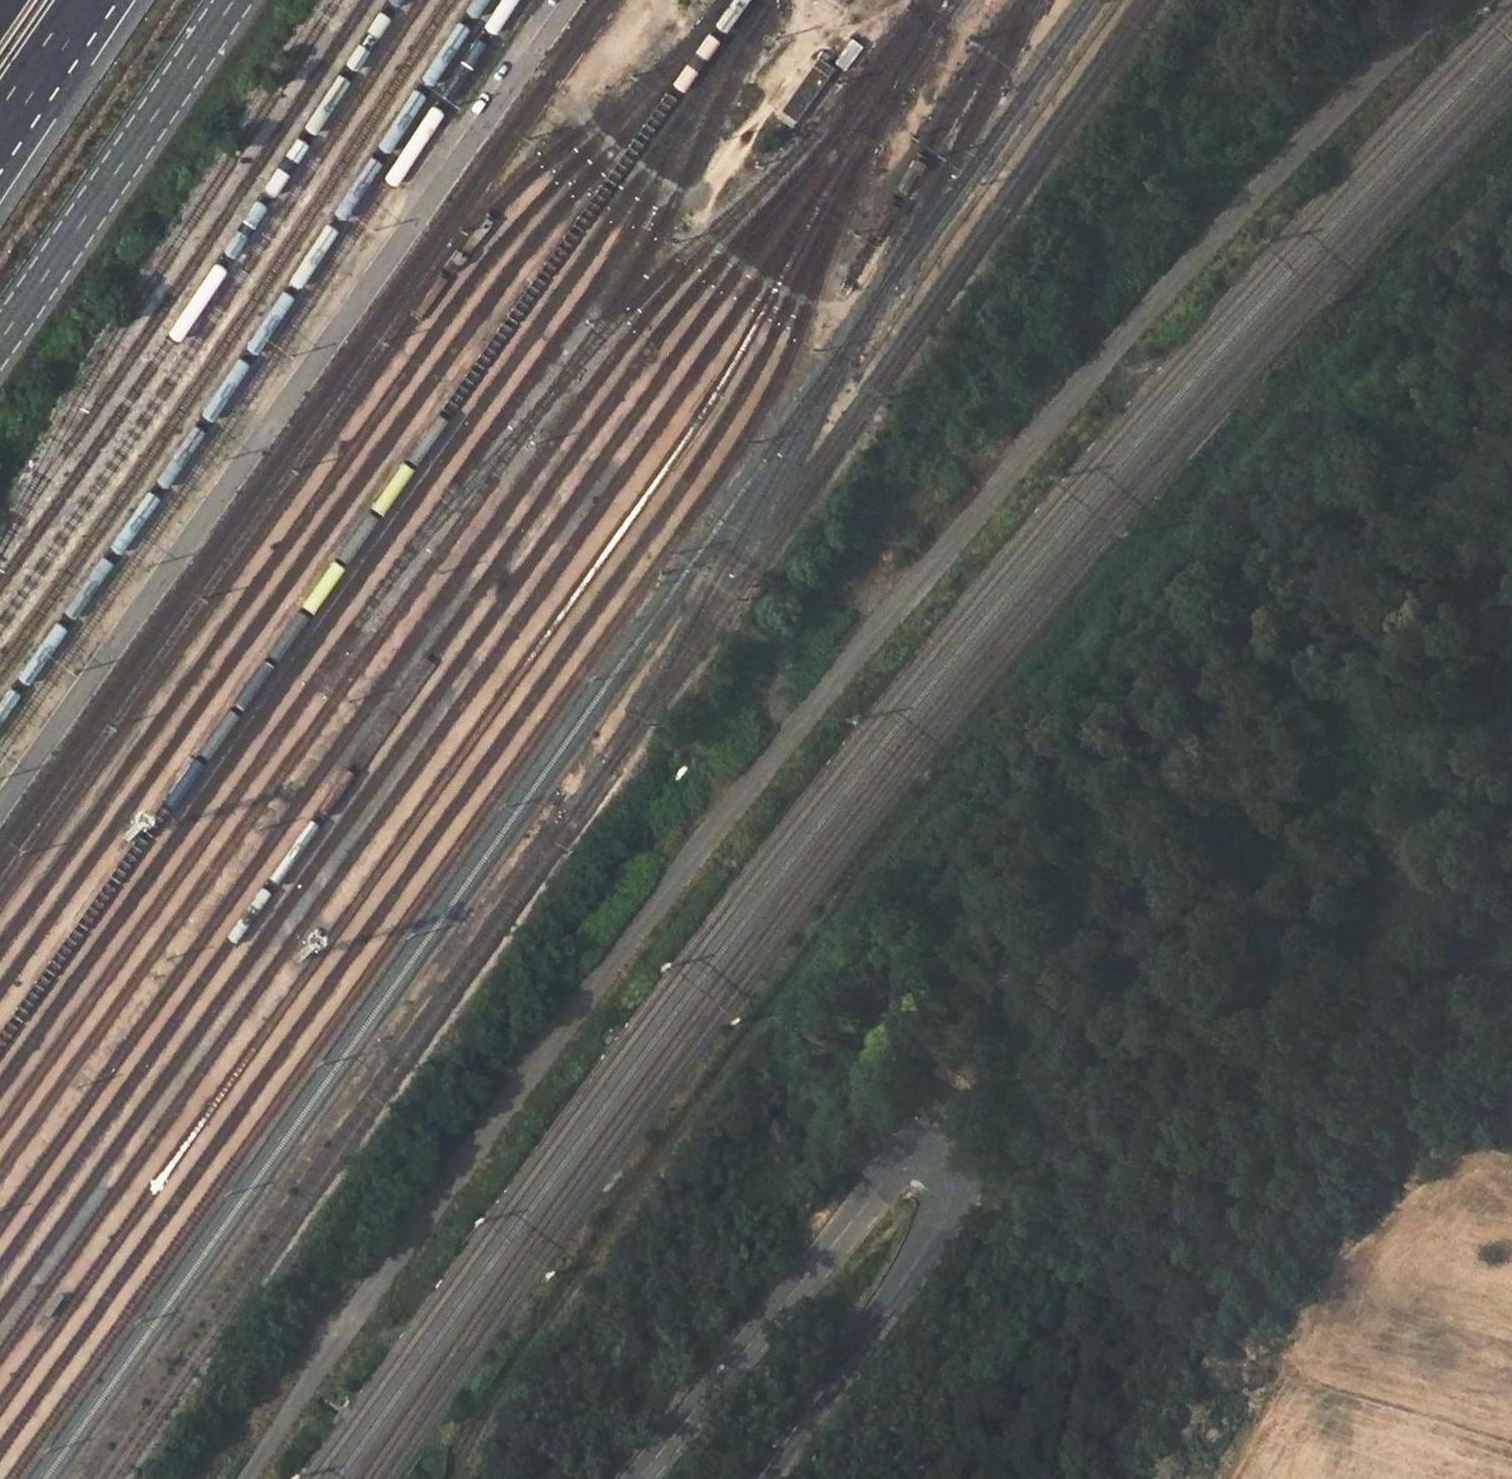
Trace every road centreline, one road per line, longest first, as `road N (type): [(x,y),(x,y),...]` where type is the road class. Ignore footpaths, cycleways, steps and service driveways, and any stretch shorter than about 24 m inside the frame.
road 1 (tertiary): [(758,1478),(933,1232),(952,1189),(940,1161),(916,1155),(893,1171),(639,1478)]
road 2 (secondary): [(233,0),(0,341)]

